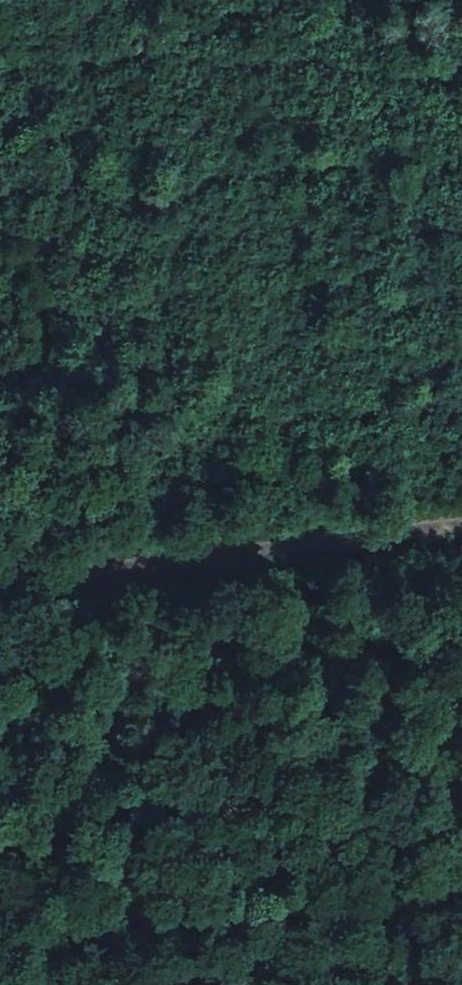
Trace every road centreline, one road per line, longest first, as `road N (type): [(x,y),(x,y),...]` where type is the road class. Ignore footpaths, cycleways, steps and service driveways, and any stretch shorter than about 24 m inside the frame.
road 1 (track): [(461,554),(0,603)]

